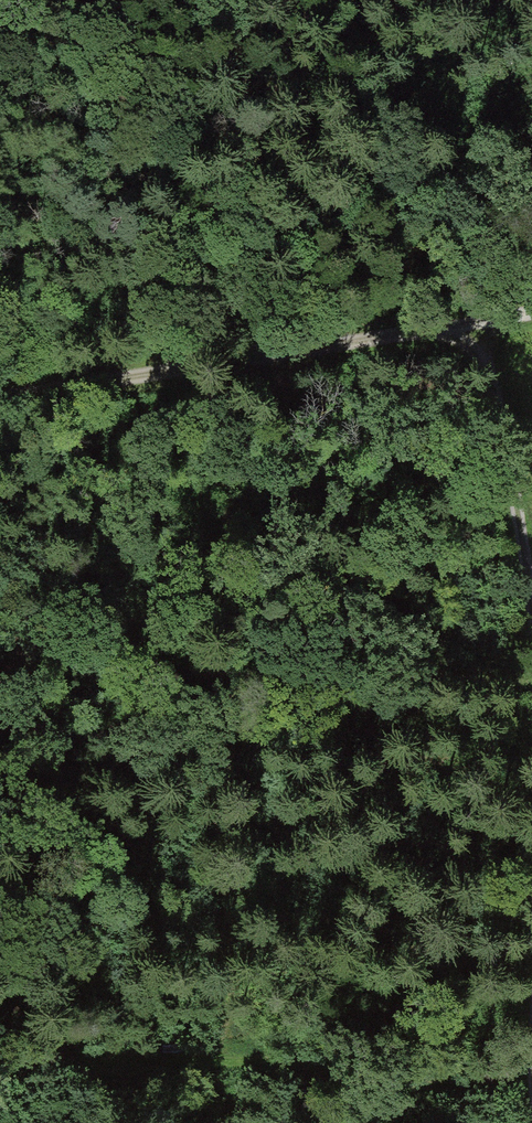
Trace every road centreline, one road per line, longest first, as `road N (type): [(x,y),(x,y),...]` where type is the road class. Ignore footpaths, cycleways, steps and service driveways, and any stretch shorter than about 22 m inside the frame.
road 1 (track): [(531,311),(0,404)]
road 2 (track): [(0,1056),(152,1057),(394,1080),(531,1074)]
road 3 (track): [(485,319),(531,597)]

